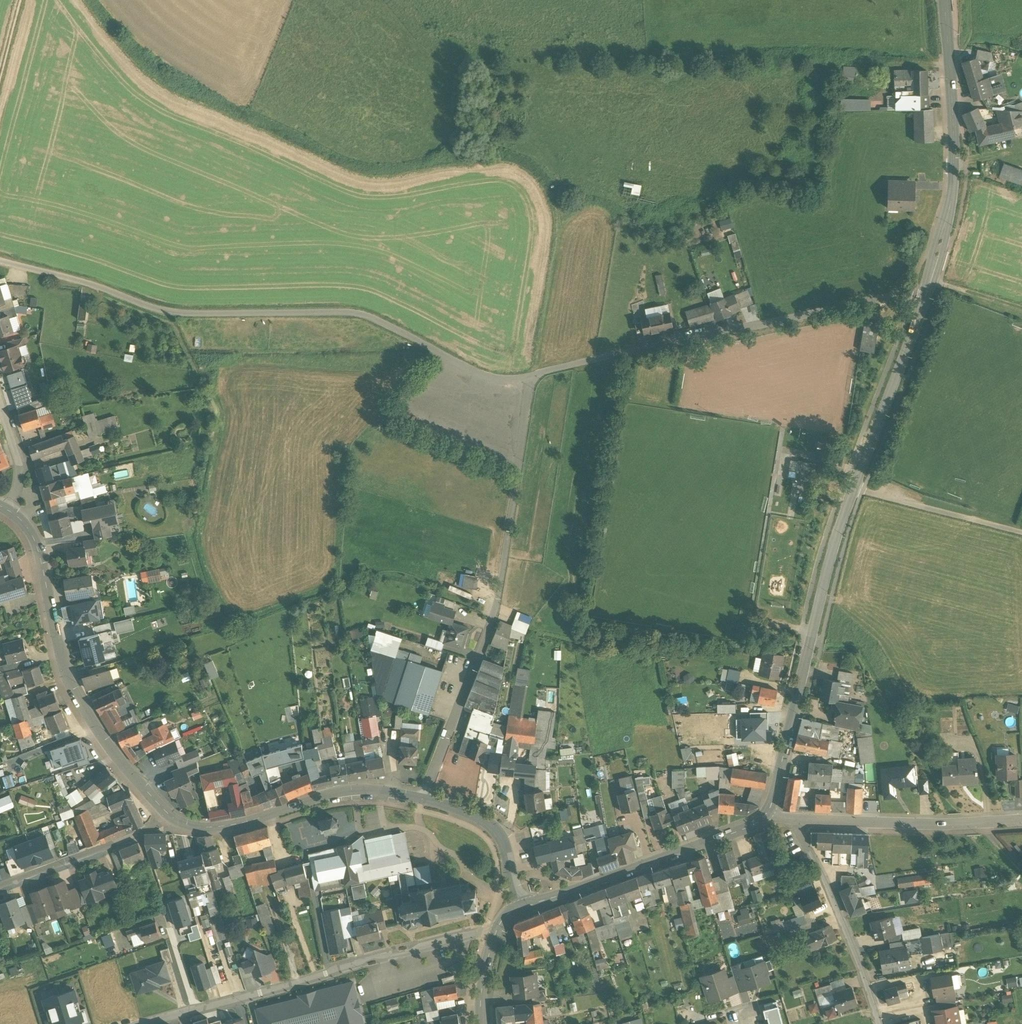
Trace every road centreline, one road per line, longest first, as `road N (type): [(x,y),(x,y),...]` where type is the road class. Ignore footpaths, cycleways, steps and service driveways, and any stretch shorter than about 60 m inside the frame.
road 1 (tertiary): [(766,815),(835,542),(946,227),(954,151),(944,0)]
road 2 (track): [(93,0),(158,73),(368,176),(499,161),(542,177),(567,203),(569,222),(538,372)]
road 3 (track): [(535,372),(499,378),(365,314),(171,314),(0,260)]
road 4 (track): [(851,60),(475,58),(429,46),(392,0)]
road 5 (residential): [(170,816),(96,732),(66,679),(34,540),(11,512)]
road 6 (residential): [(497,932),(430,943),(183,1015)]
road 7 (tertiary): [(519,908),(683,854),(766,815)]
road 8 (residential): [(422,798),(348,791),(201,828),(170,816)]
road 9 (residential): [(797,819),(1021,822)]
road 10 (residential): [(879,1023),(859,958),(797,819)]
road 11 (residential): [(498,617),(422,798)]
road 12 (residential): [(170,816),(0,887)]
road 13 (track): [(1021,533),(854,489)]
road 14 (residential): [(519,908),(501,836),(422,798)]

